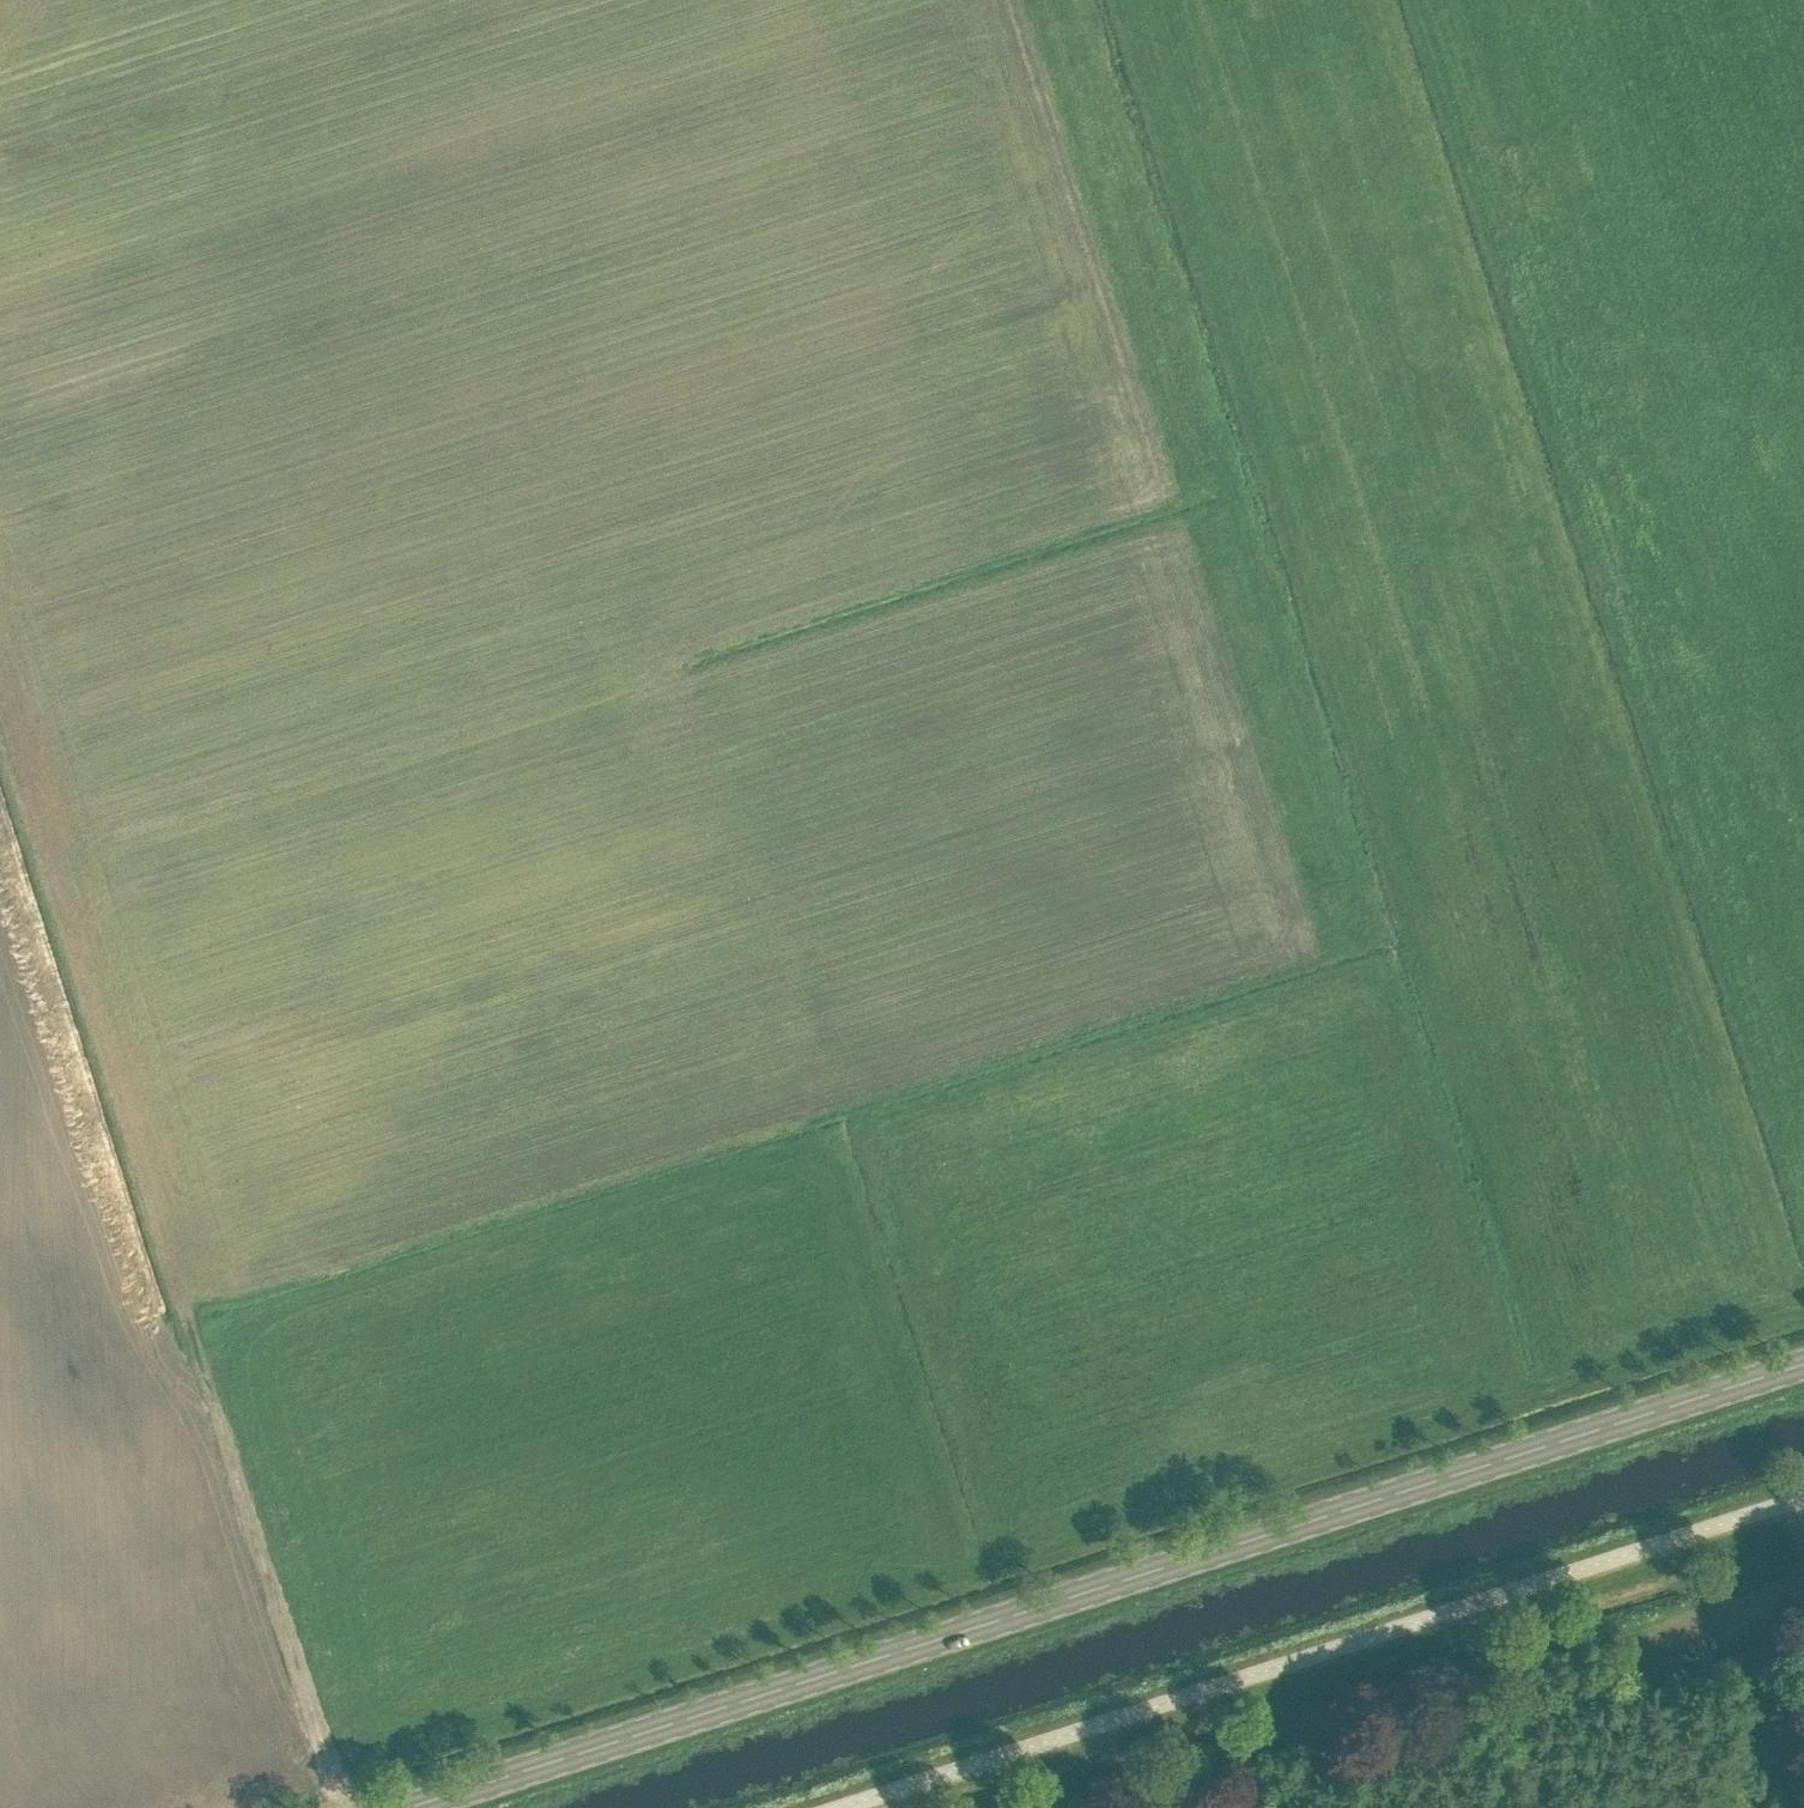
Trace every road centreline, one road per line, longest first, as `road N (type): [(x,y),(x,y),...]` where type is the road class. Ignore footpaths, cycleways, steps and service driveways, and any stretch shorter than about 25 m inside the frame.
road 1 (primary): [(405,1807),(1803,1362)]
road 2 (unclassified): [(1803,1496),(832,1807)]
road 3 (track): [(194,1334),(345,1807)]

